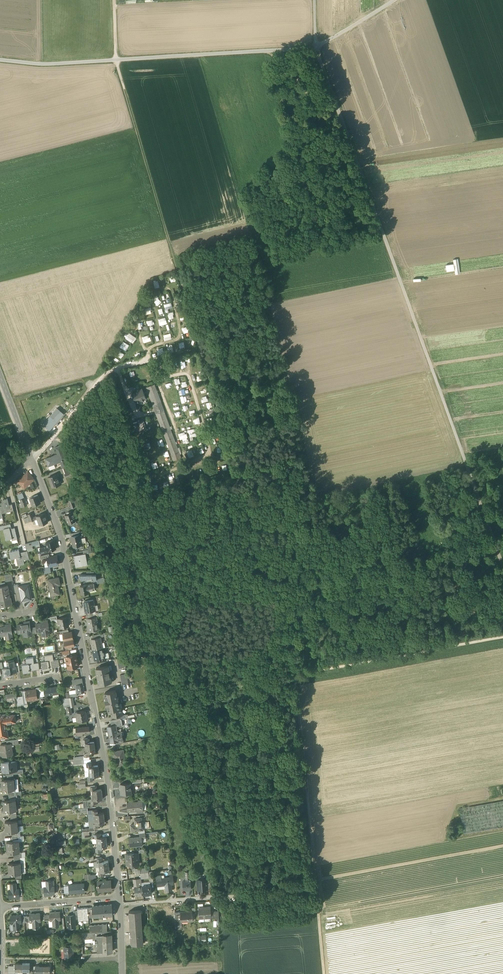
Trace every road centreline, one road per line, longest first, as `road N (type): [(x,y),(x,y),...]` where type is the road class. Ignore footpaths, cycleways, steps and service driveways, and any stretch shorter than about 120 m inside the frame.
road 1 (unclassified): [(502,567),(315,46)]
road 2 (track): [(502,637),(294,674),(315,890),(216,897)]
road 3 (residential): [(119,896),(106,770),(60,534),(31,460)]
road 4 (unclassified): [(315,46),(42,64),(0,60)]
road 5 (track): [(126,92),(177,271)]
road 6 (residential): [(152,360),(109,373),(31,460)]

